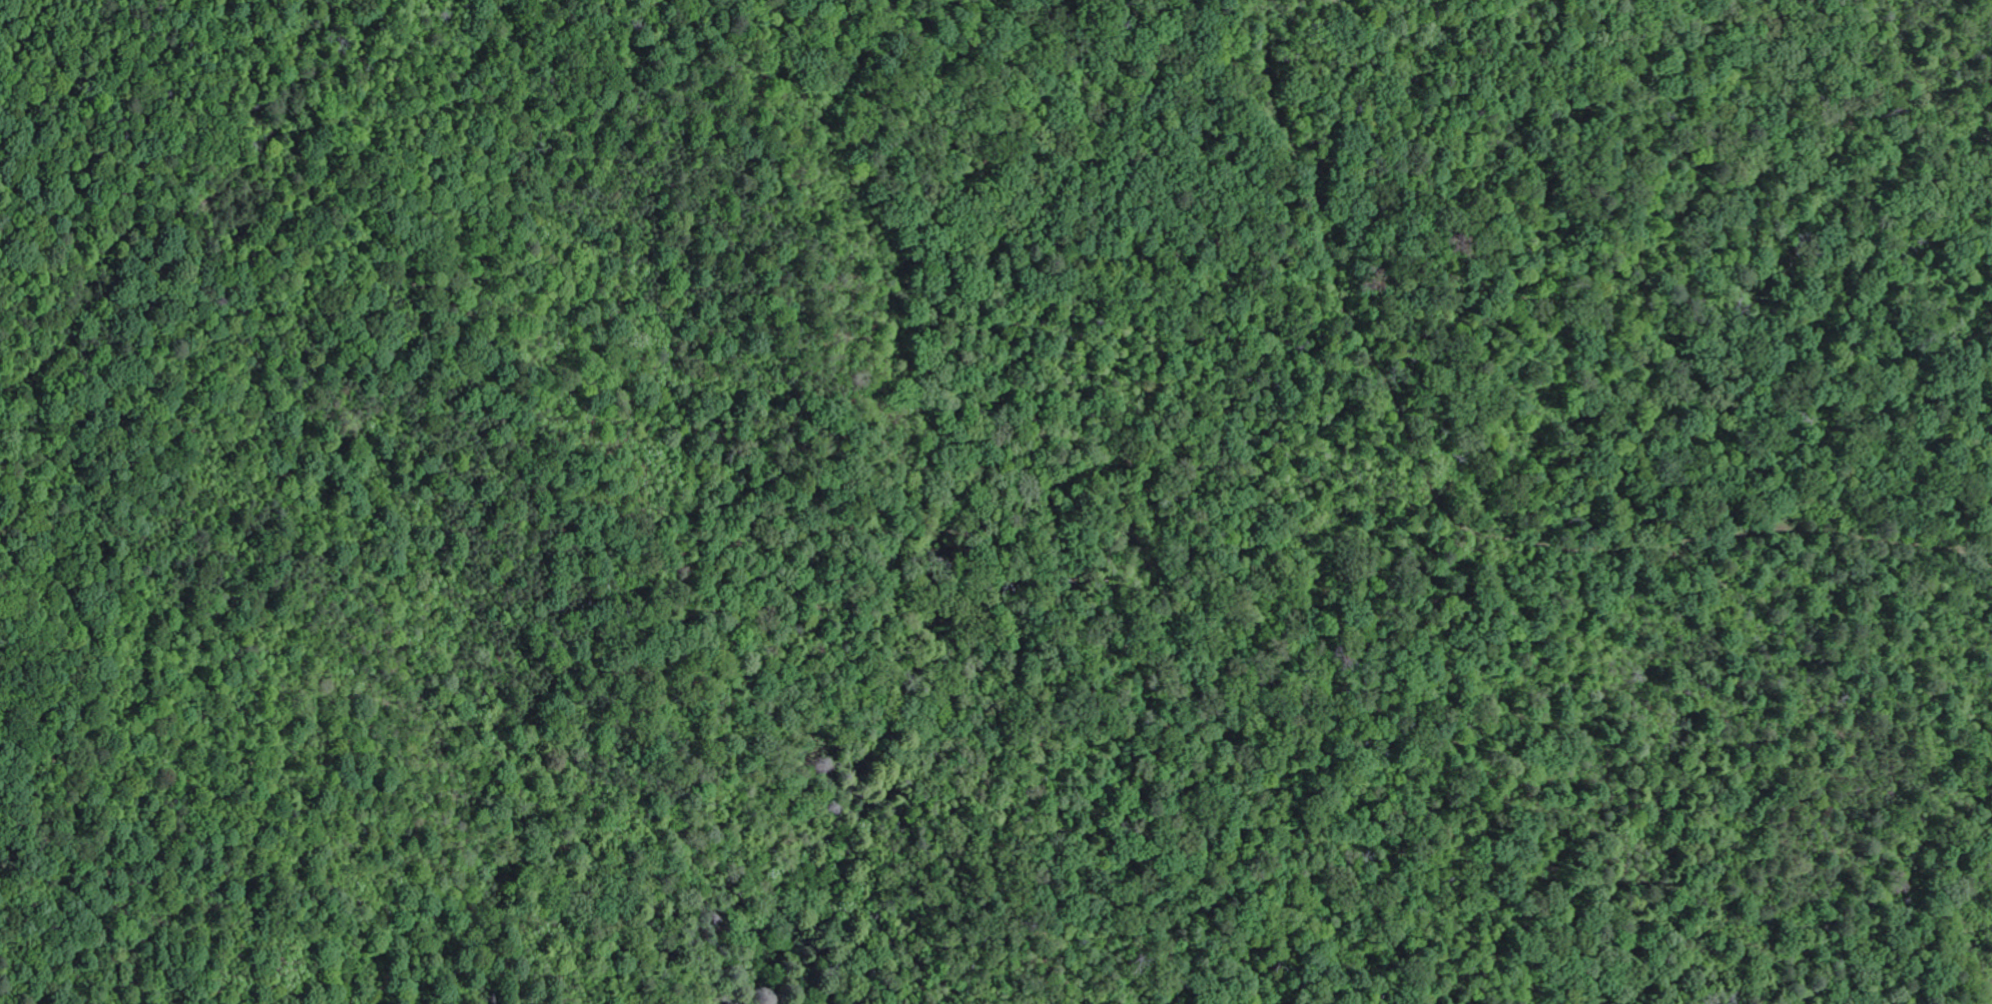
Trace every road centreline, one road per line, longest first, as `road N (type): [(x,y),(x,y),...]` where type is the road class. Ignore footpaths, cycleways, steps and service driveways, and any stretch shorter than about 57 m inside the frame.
road 1 (track): [(1258,0),(1276,133),(1325,187),(1429,491),(1466,528),(1530,546),(1682,543),(1791,530),(1895,543),(1991,571)]
road 2 (residential): [(331,0),(252,162),(205,201),(113,240),(95,261),(86,317),(70,340),(0,384)]

